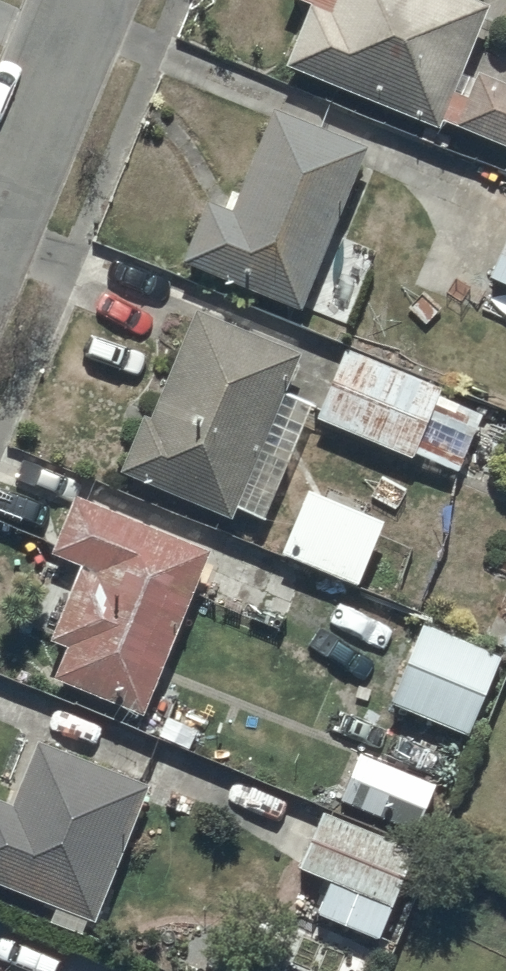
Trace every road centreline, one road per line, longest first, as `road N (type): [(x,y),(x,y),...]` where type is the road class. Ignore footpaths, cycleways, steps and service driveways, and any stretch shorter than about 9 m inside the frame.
road 1 (residential): [(0,206),(84,0)]

